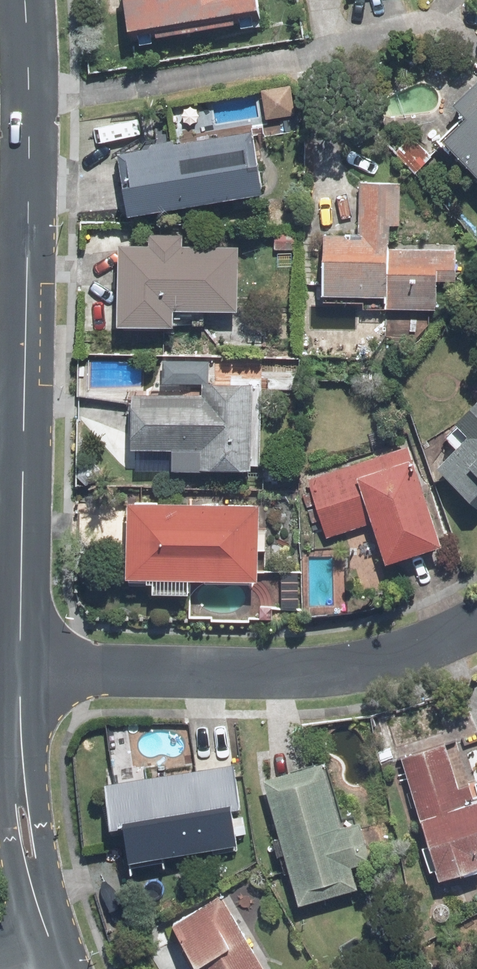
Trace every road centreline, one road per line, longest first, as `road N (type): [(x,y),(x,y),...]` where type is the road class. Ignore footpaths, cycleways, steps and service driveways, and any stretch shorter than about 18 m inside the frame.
road 1 (residential): [(476,622),(410,654),(338,672),(258,677),(19,667)]
road 2 (residential): [(23,0),(31,115),(23,456)]
road 3 (residential): [(19,667),(27,833),(51,956)]
road 4 (residential): [(23,456),(19,667)]

